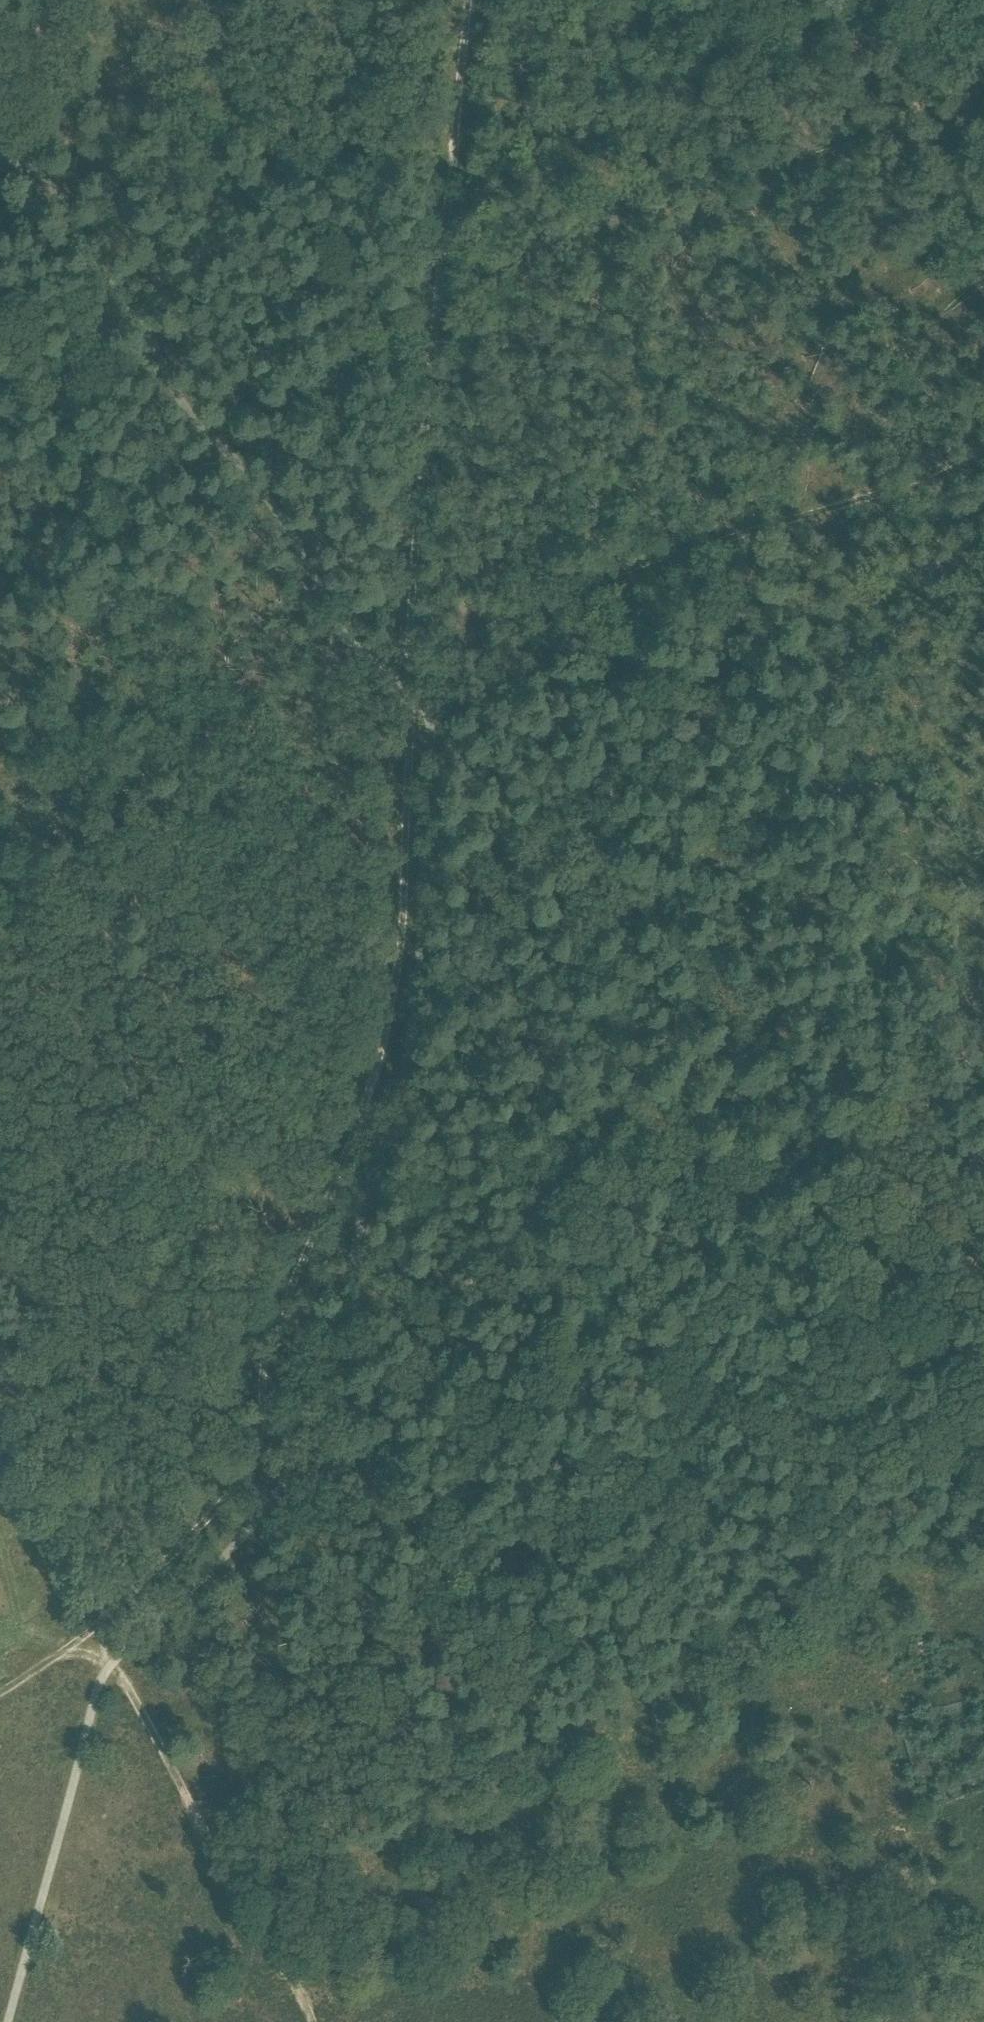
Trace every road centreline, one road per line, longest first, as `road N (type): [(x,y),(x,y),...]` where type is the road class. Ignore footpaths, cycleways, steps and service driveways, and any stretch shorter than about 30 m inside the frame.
road 1 (track): [(983,458),(686,559),(423,660)]
road 2 (track): [(443,741),(669,941)]

